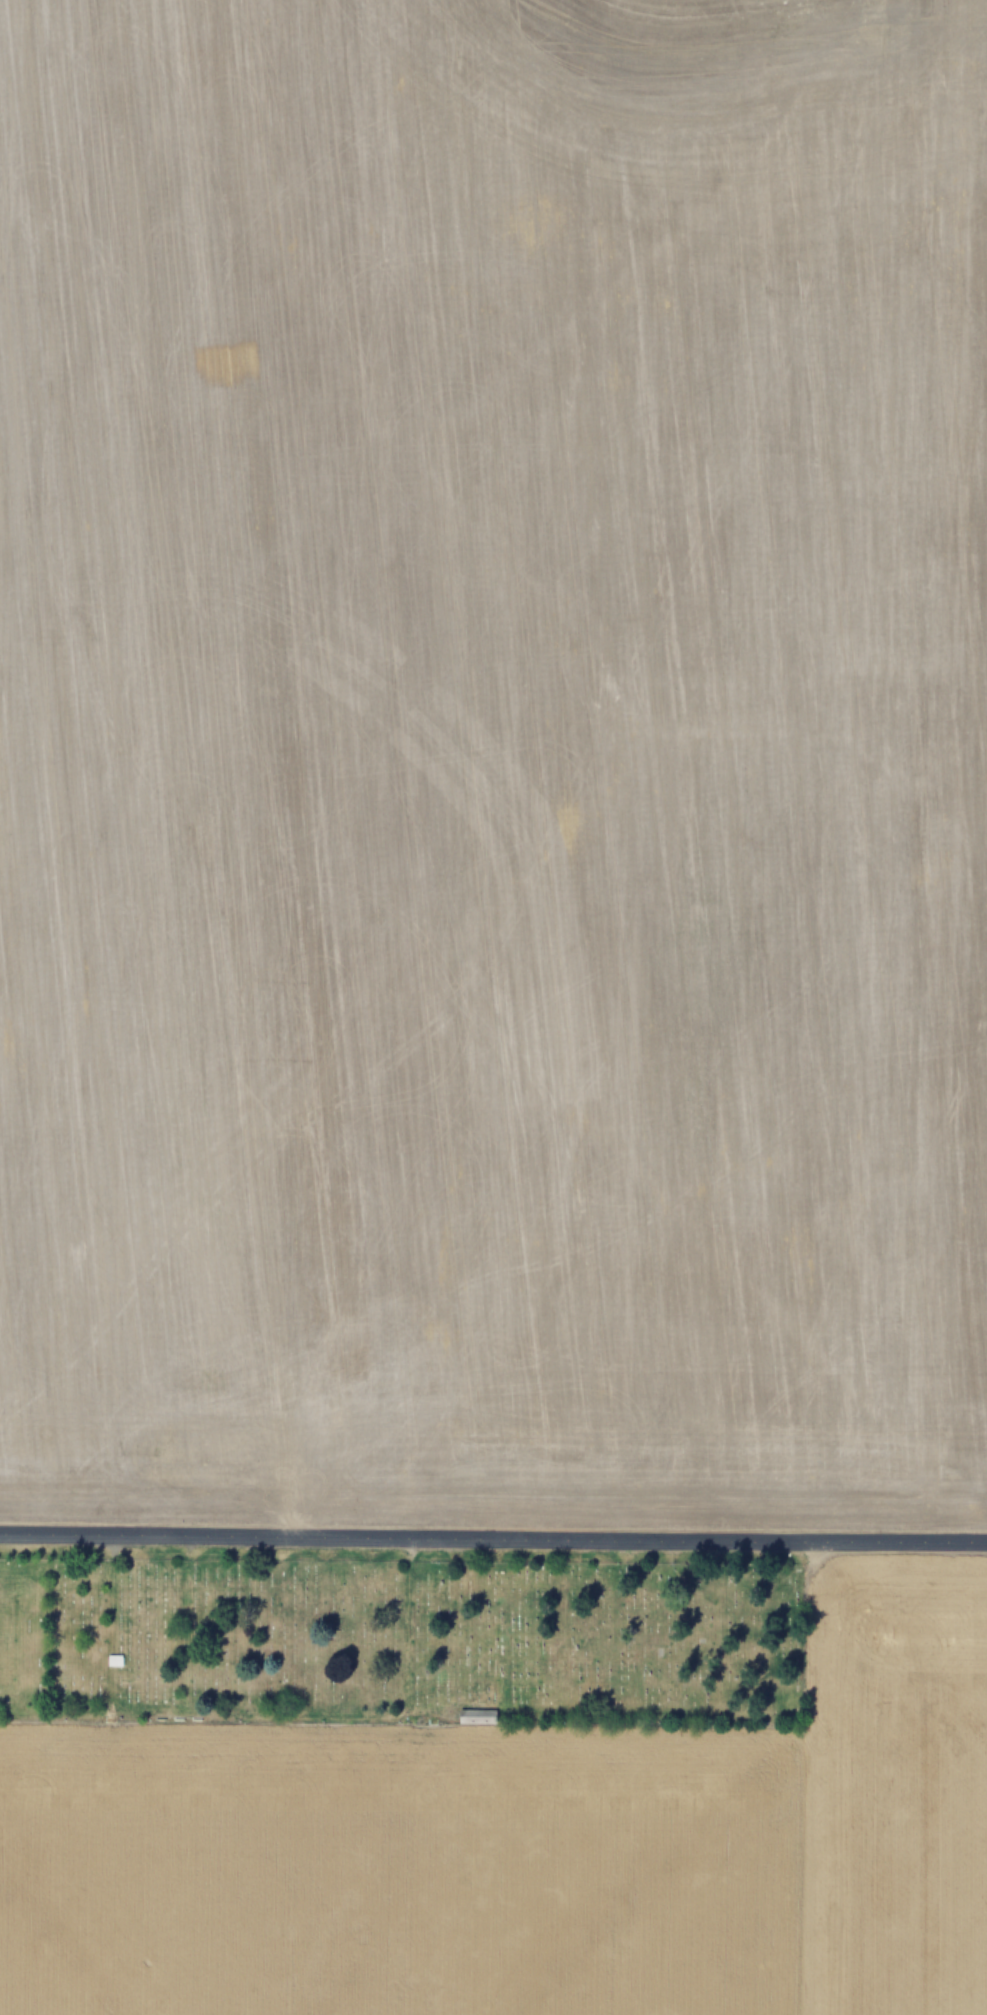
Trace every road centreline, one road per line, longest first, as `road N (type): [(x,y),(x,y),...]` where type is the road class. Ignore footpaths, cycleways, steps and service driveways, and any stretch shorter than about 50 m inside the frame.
road 1 (residential): [(986,1542),(0,1531)]

